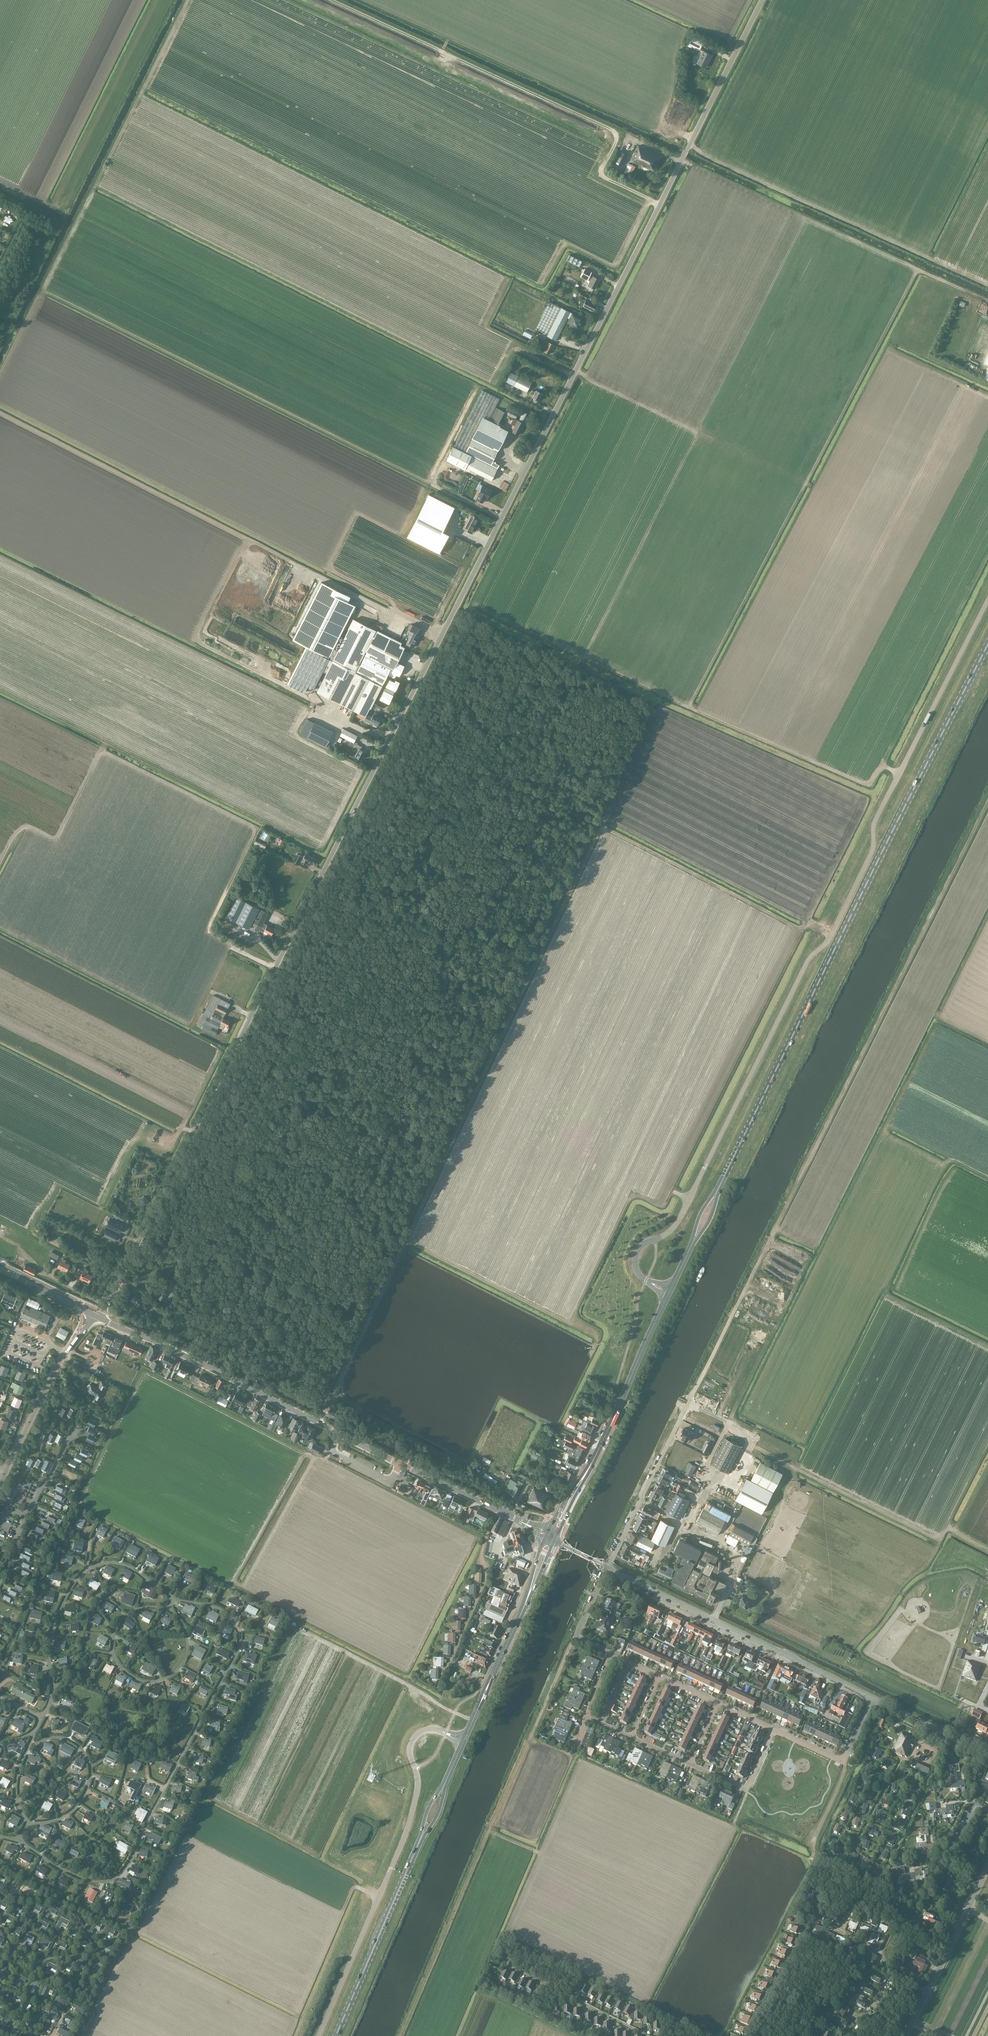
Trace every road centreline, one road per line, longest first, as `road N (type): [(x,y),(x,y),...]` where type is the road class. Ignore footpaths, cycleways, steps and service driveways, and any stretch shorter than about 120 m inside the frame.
road 1 (unclassified): [(97,1318),(762,0)]
road 2 (track): [(318,1422),(601,827),(796,927),(805,921),(831,934)]
road 3 (track): [(986,395),(912,533),(805,484),(689,707),(473,604)]
road 4 (unclassified): [(987,599),(874,822),(871,852),(831,934),(809,958),(704,1168)]
road 5 (primary): [(718,1189),(987,643)]
road 6 (track): [(275,969),(204,932),(252,841),(249,825),(103,757),(57,849),(16,835)]
road 7 (tertiary): [(547,1535),(97,1318)]
road 8 (track): [(917,270),(805,484),(575,371)]
road 9 (track): [(987,798),(771,1240)]
road 10 (track): [(401,2035),(574,1638)]
road 11 (track): [(328,0),(612,129),(616,140),(599,174),(659,205)]
road 12 (track): [(0,375),(188,0)]
road 13 (unclassified): [(463,1741),(428,1729),(411,1742),(418,1784),(406,1834),(318,2035)]
road 14 (track): [(687,1405),(762,1439),(798,1471),(930,1538),(952,1532),(987,1551)]
road 15 (track): [(987,301),(681,160)]
road 16 (track): [(689,145),(987,285)]
road 17 (tertiary): [(872,1698),(607,1567)]
road 18 (track): [(105,2035),(91,2029),(134,1940),(296,2021)]
road 19 (track): [(134,1940),(203,1796),(318,1855)]
road 20 (track): [(65,215),(168,0)]
road 21 (track): [(689,707),(868,786),(882,767),(899,773)]
road 22 (track): [(987,553),(885,767)]
road 23 (track): [(392,609),(329,561),(355,513),(396,531),(419,490)]
road 24 (primary): [(336,2035),(420,1840)]
road 25 (unclassified): [(0,1481),(57,1368),(97,1318)]
road 26 (unclassified): [(904,2035),(987,1865)]
road 27 (primary): [(592,1463),(668,1293)]
road 28 (track): [(378,1896),(352,1889),(289,2035)]
road 29 (unclassified): [(687,1405),(771,1240)]
road 30 (residential): [(607,1567),(687,1405)]
road 31 (track): [(296,1626),(454,1713)]
road 32 (unclassified): [(668,1293),(638,1274),(636,1254),(675,1226),(704,1168)]
road 33 (residential): [(872,1698),(843,1761),(774,1730)]
road 34 (track): [(181,1756),(124,1744),(91,1720),(49,1705)]
road 35 (track): [(805,921),(866,799)]
road 36 (tertiary): [(987,1756),(872,1698)]
road 37 (track): [(601,827),(656,711)]

